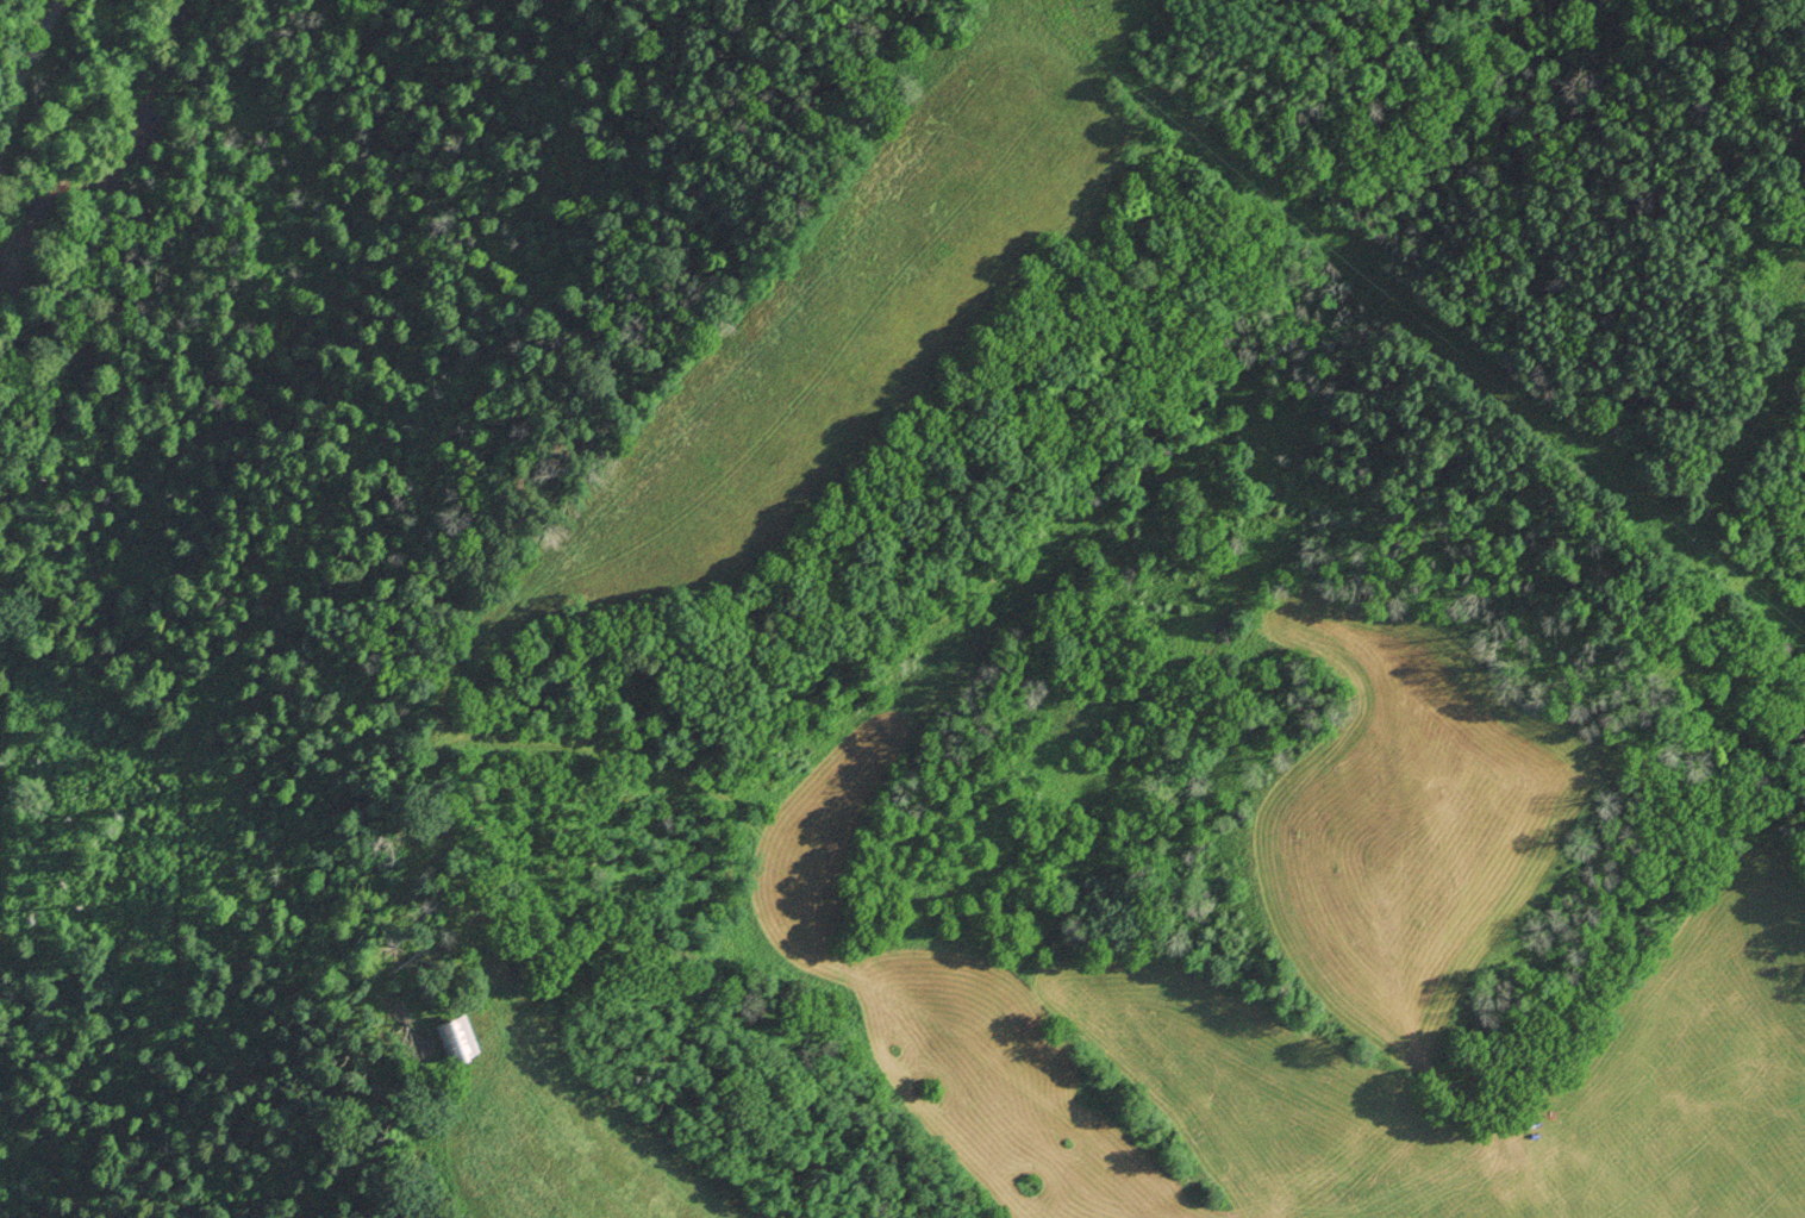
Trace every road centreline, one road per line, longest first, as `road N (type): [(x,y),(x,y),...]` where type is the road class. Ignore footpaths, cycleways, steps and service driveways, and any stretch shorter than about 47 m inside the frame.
road 1 (residential): [(59,0),(0,123)]

